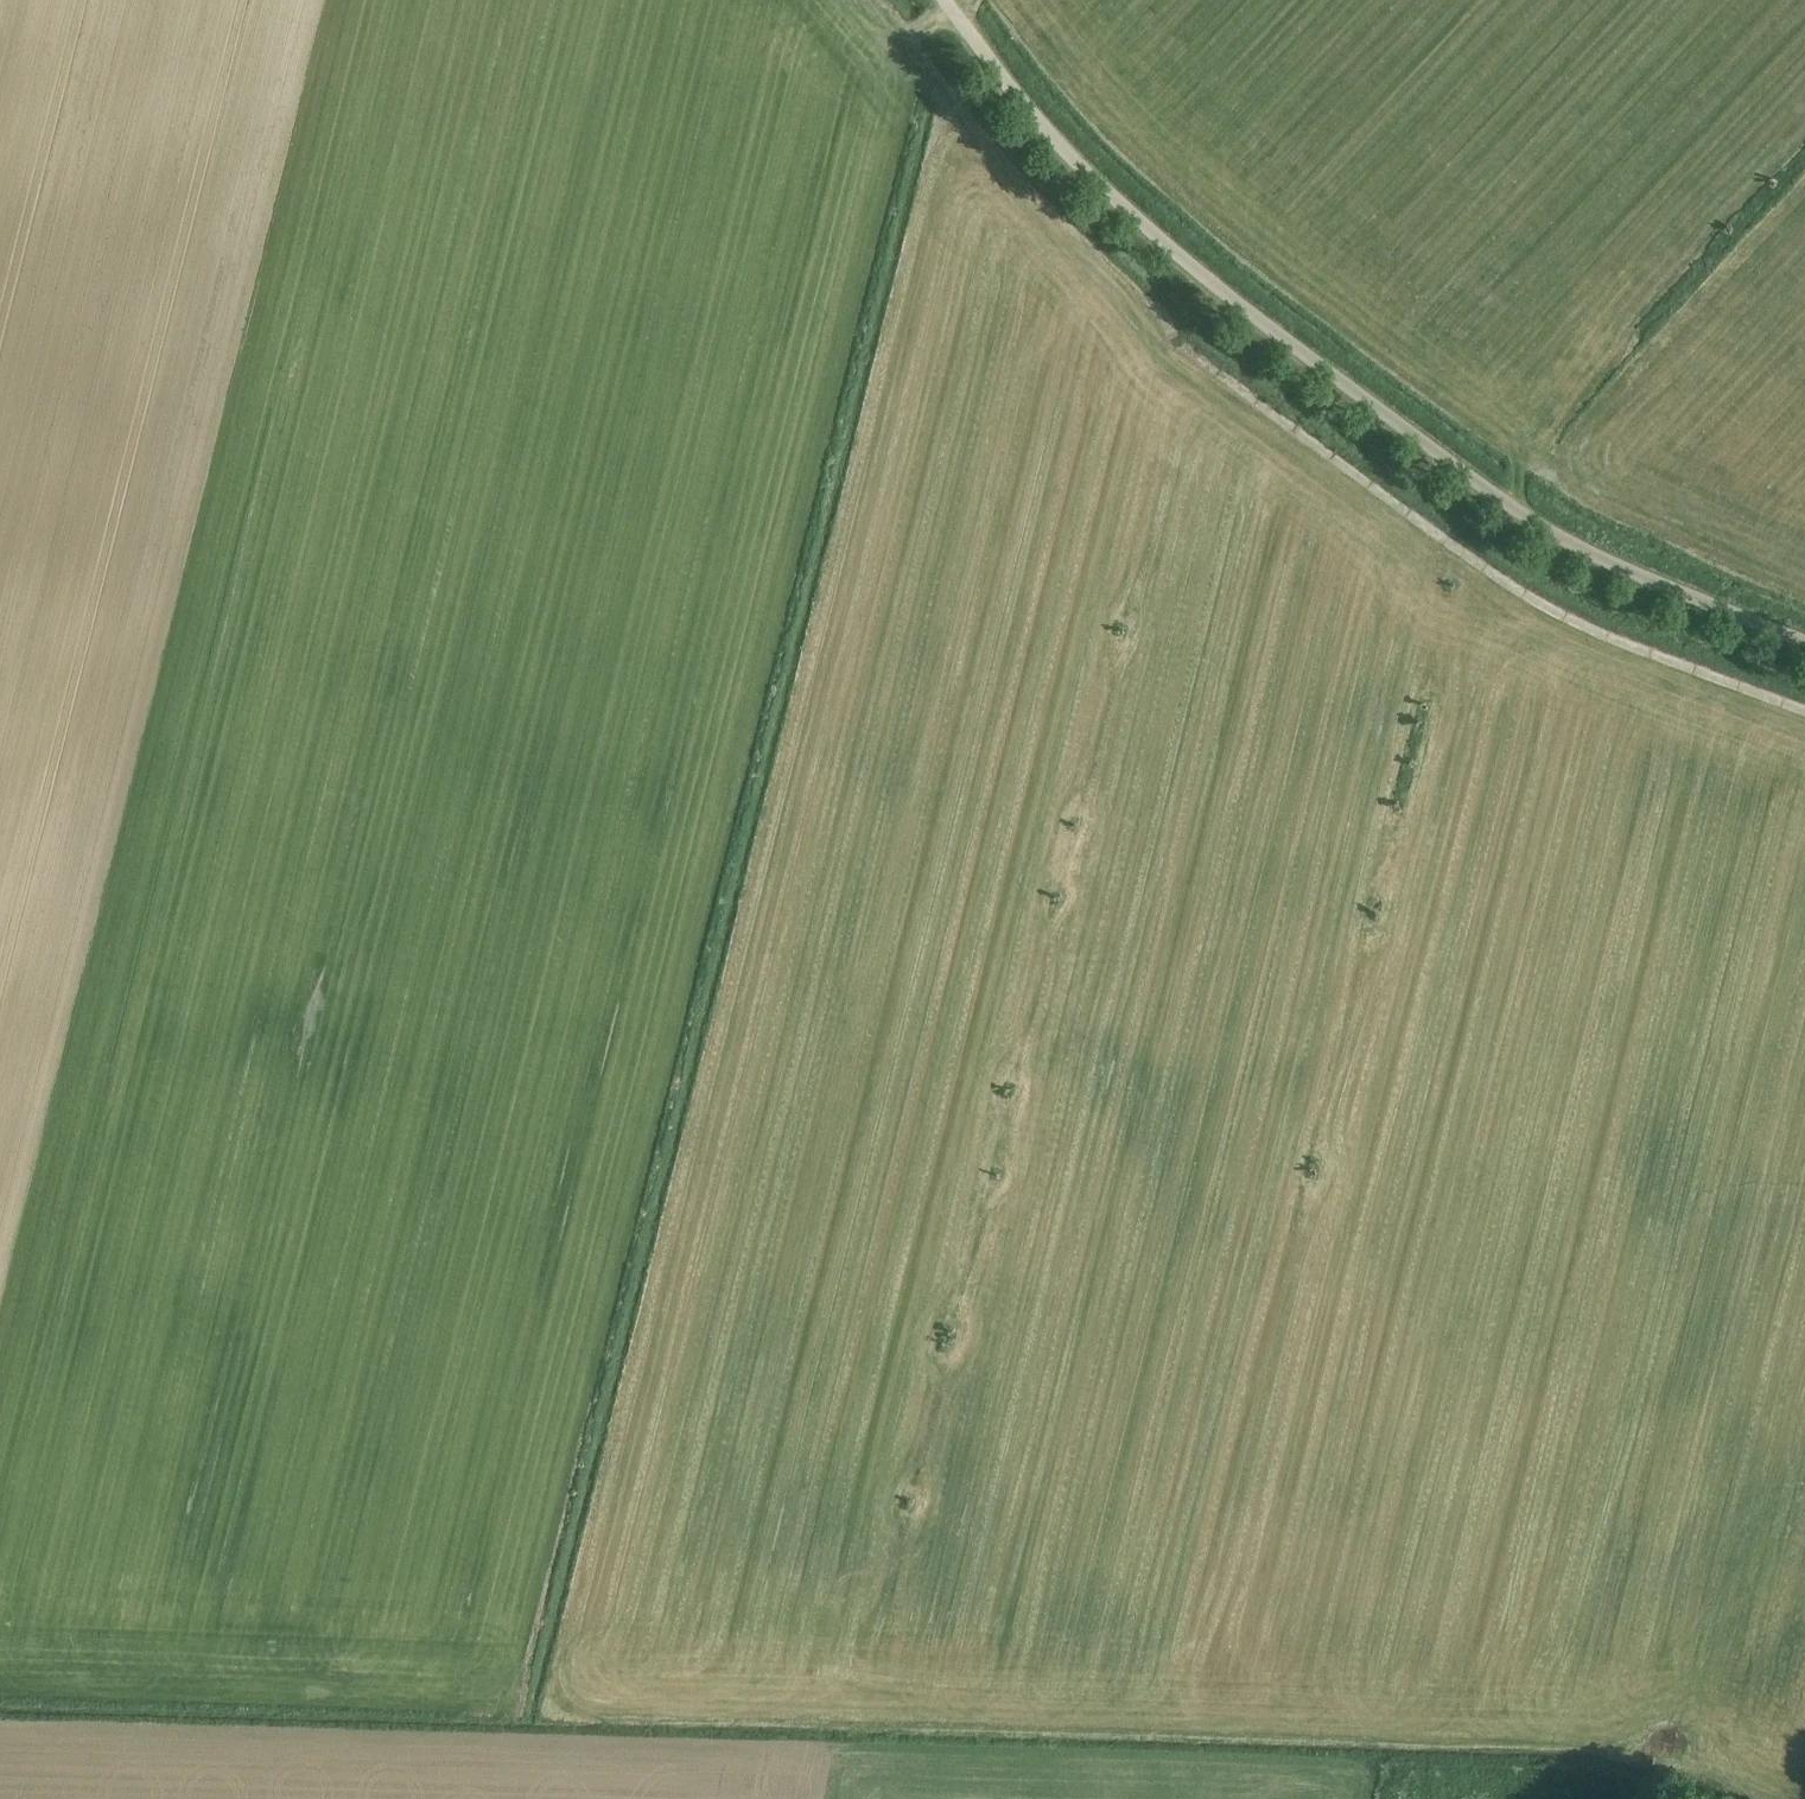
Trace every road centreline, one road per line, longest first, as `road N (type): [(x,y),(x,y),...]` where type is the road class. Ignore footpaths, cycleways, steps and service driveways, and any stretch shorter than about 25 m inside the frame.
road 1 (unclassified): [(1804,641),(1639,575),(1523,513),(1236,302),(1046,129),(945,0)]
road 2 (track): [(1804,709),(1593,629),(1505,580),(1190,348)]

